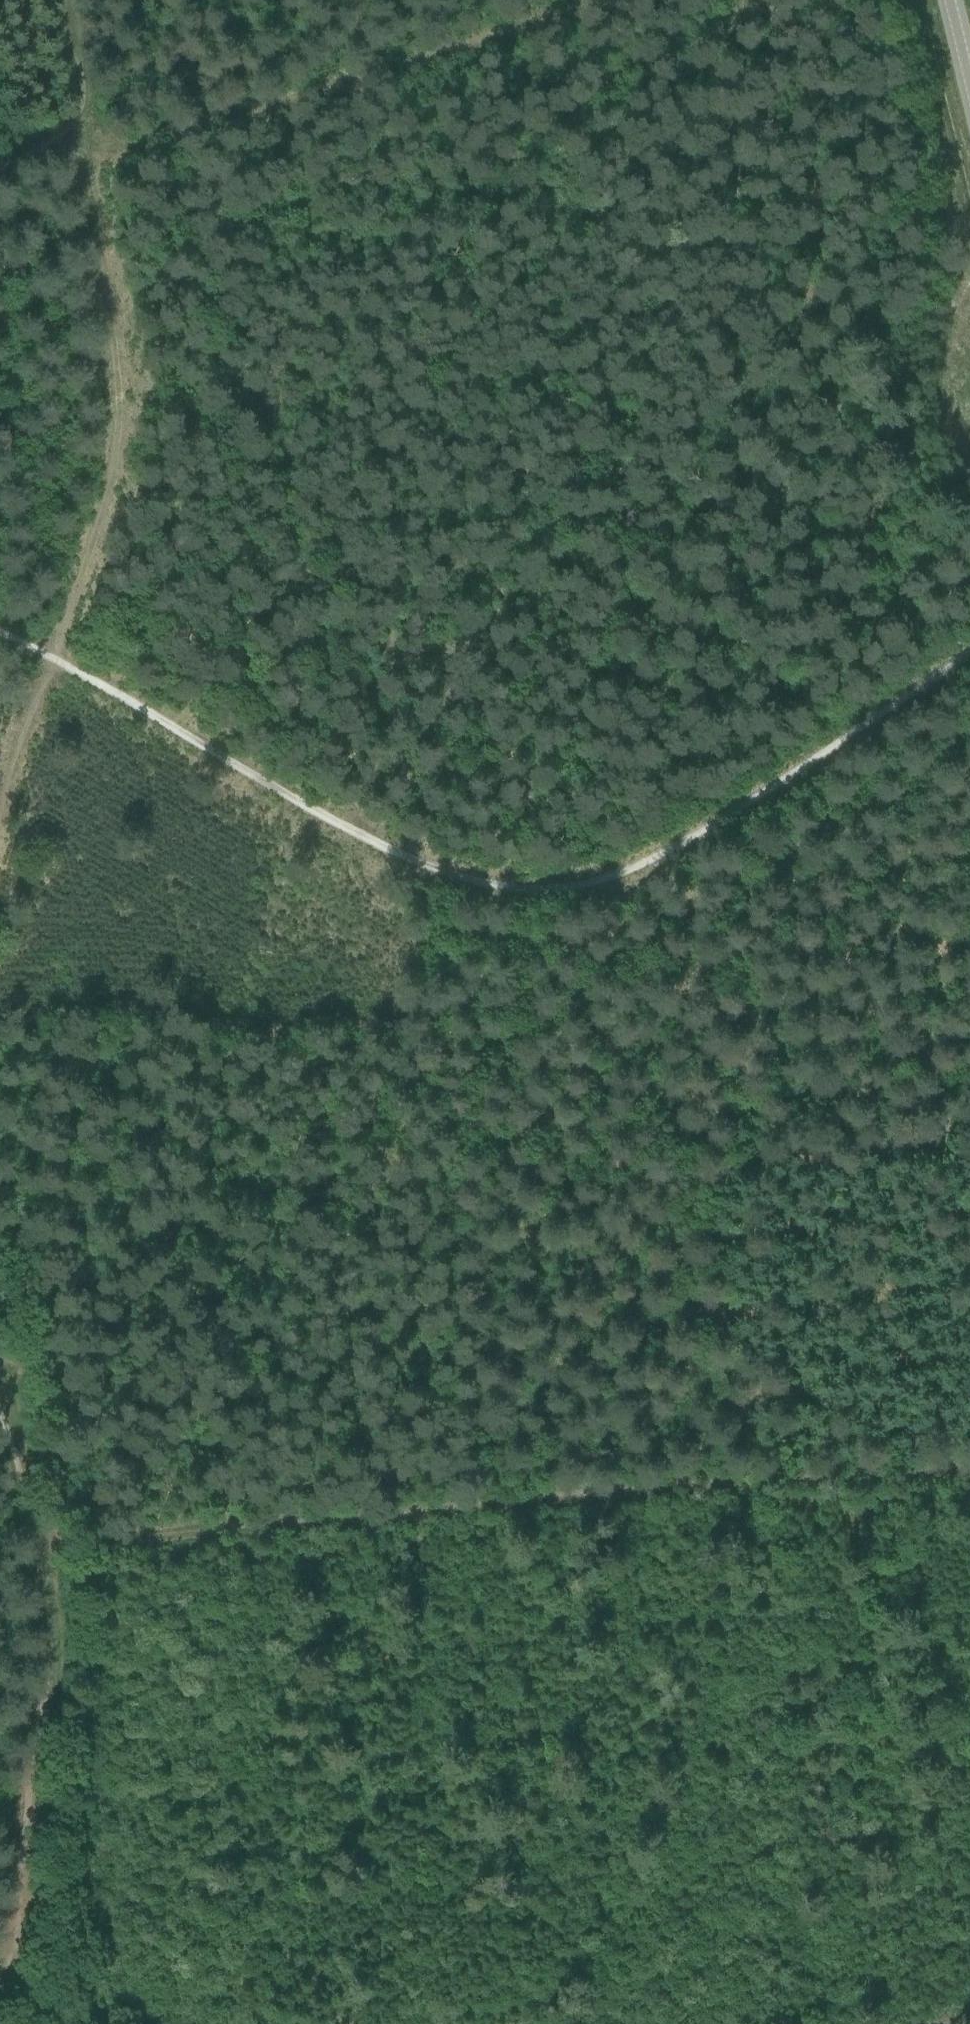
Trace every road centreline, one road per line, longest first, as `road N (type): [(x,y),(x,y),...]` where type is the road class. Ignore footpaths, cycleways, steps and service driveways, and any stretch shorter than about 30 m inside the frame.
road 1 (track): [(969,650),(617,872),(561,886),(504,886),(423,863),(0,637)]
road 2 (track): [(45,1542),(505,1499),(969,1467)]
road 3 (track): [(80,135),(618,0)]
road 4 (track): [(0,1988),(35,1776),(45,1542)]
road 5 (track): [(45,1542),(0,1401)]

